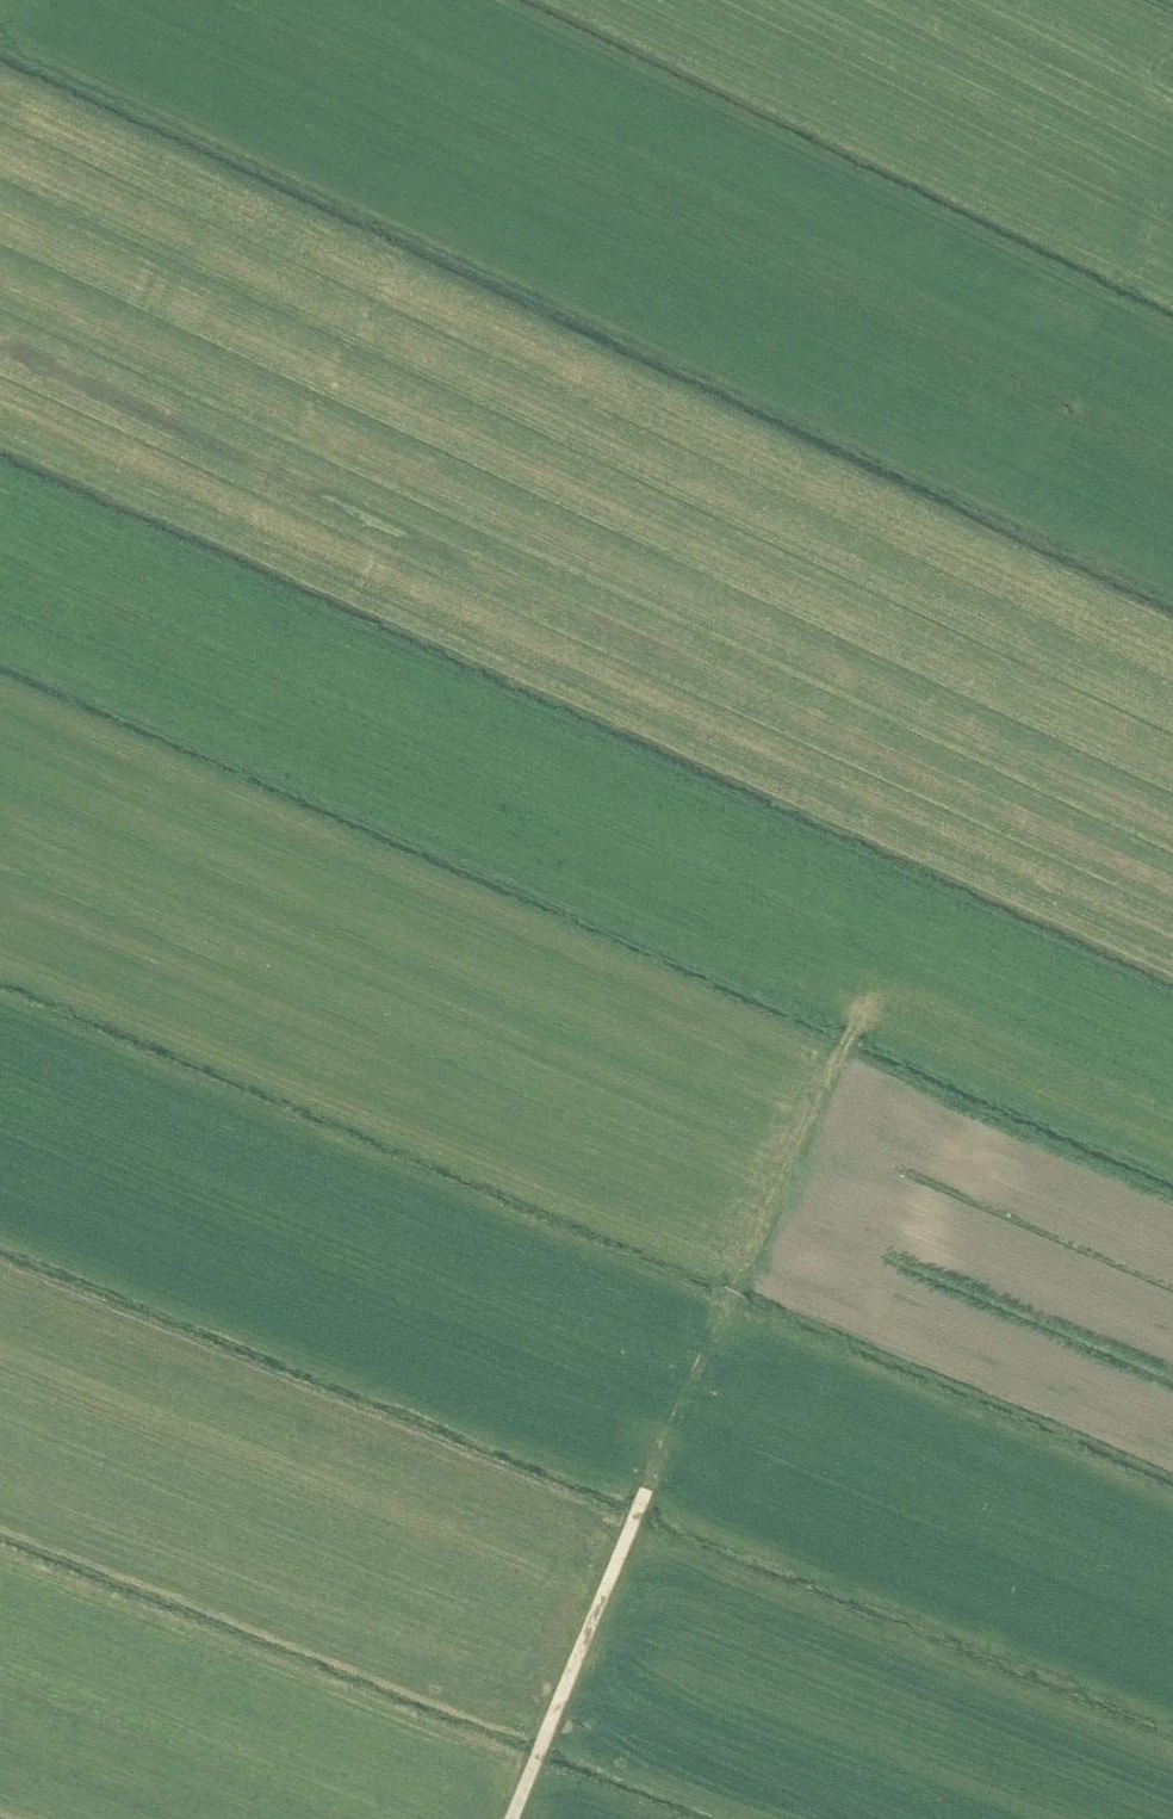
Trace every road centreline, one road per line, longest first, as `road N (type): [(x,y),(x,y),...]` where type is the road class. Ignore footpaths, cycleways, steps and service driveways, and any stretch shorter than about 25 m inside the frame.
road 1 (track): [(501,1818),(626,1476)]

